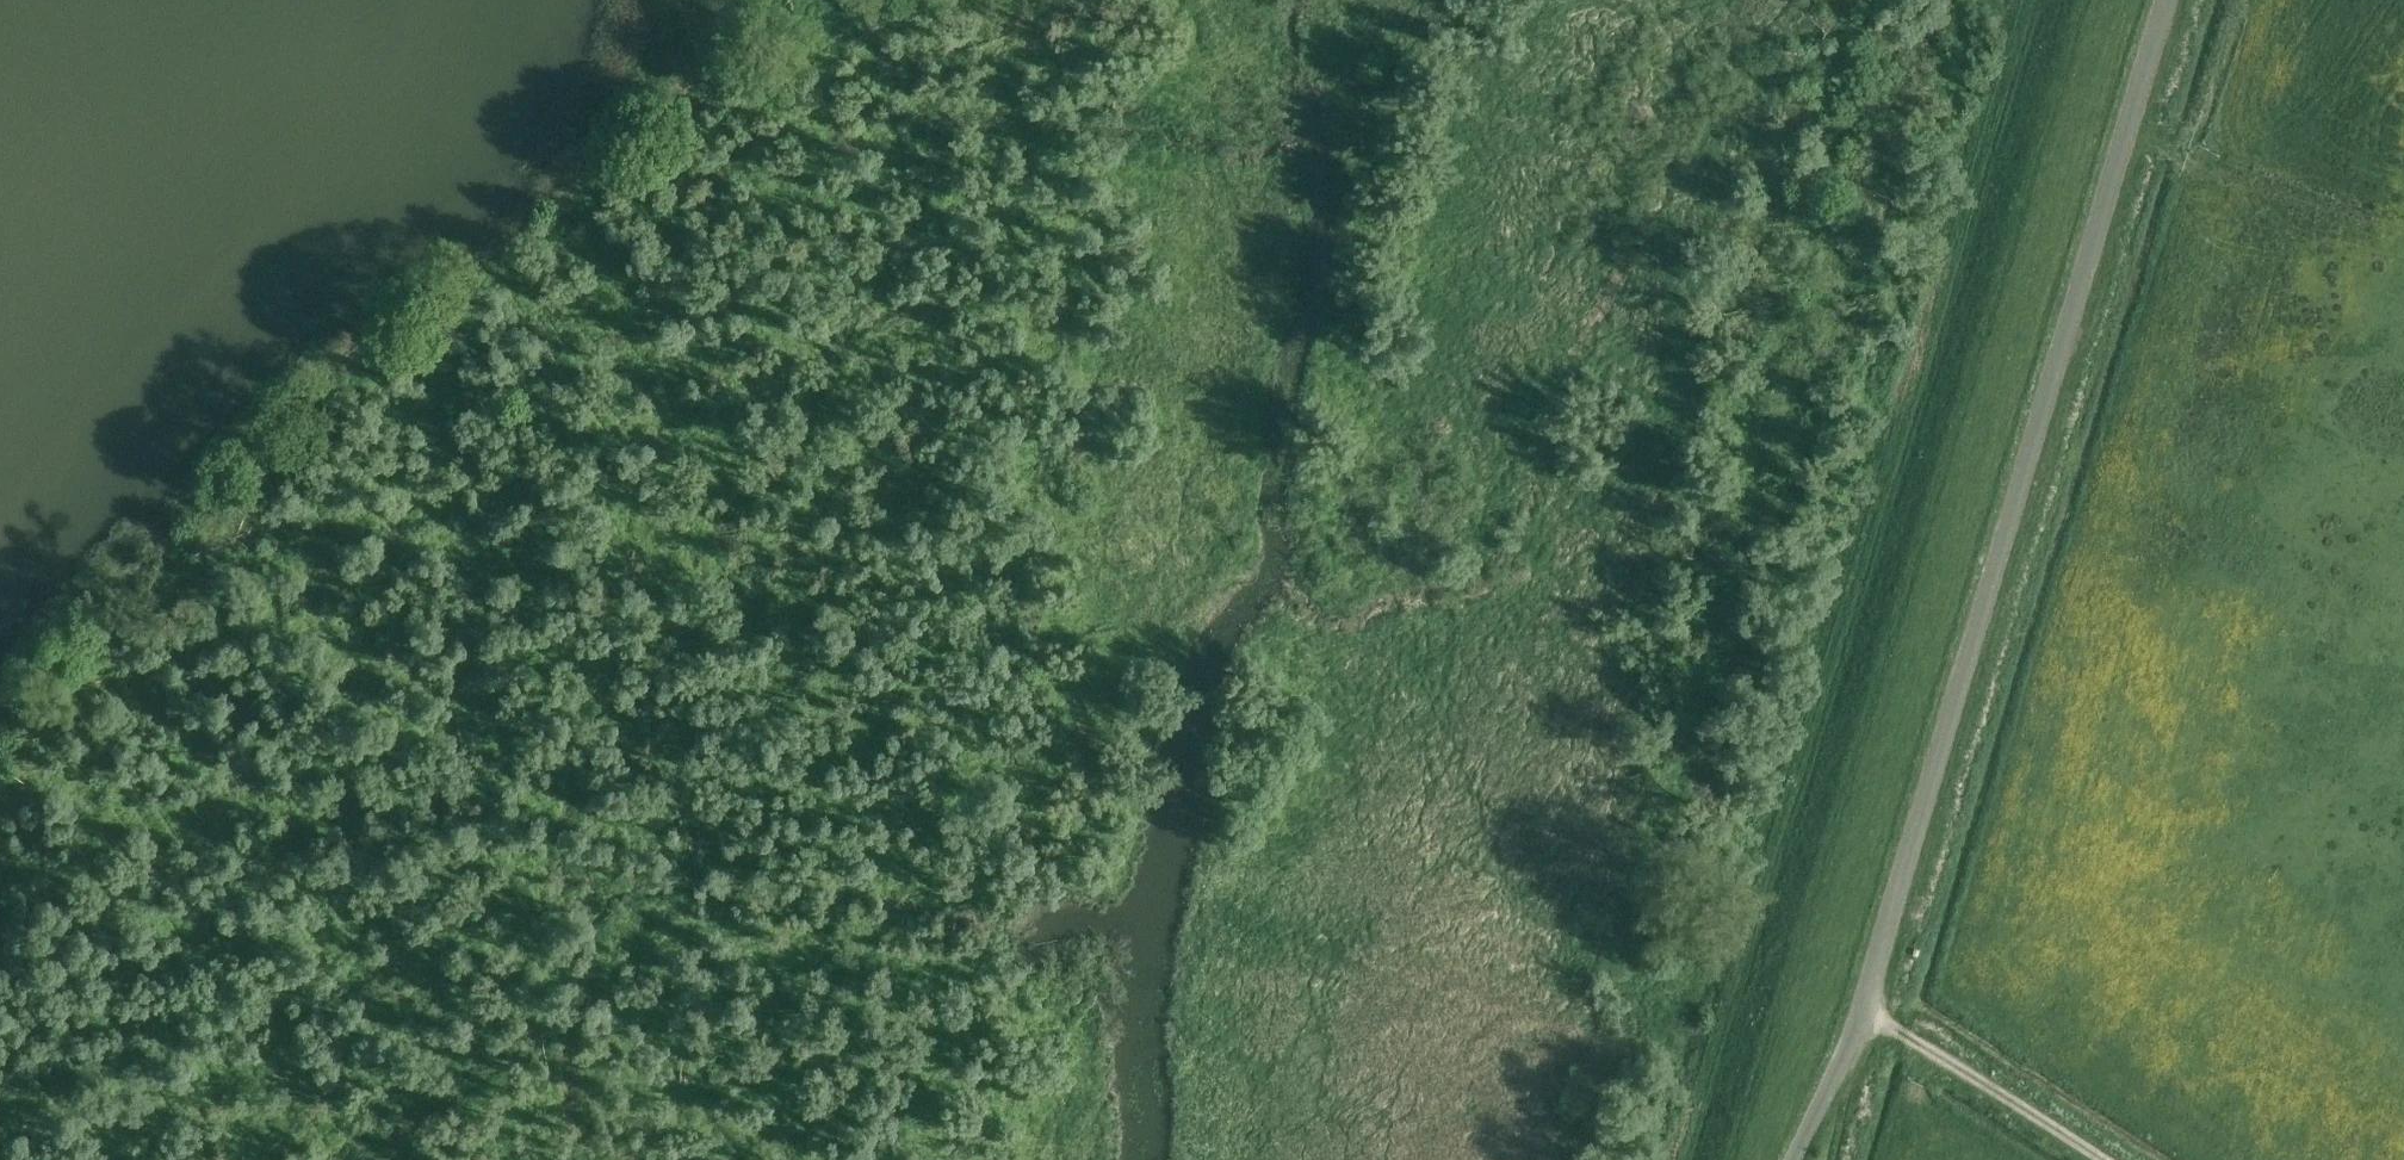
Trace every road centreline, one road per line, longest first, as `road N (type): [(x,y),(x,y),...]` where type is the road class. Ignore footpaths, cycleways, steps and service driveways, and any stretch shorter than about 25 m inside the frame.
road 1 (unclassified): [(1796,1159),(1862,1014),(2169,0)]
road 2 (track): [(1862,1014),(2098,1159)]

